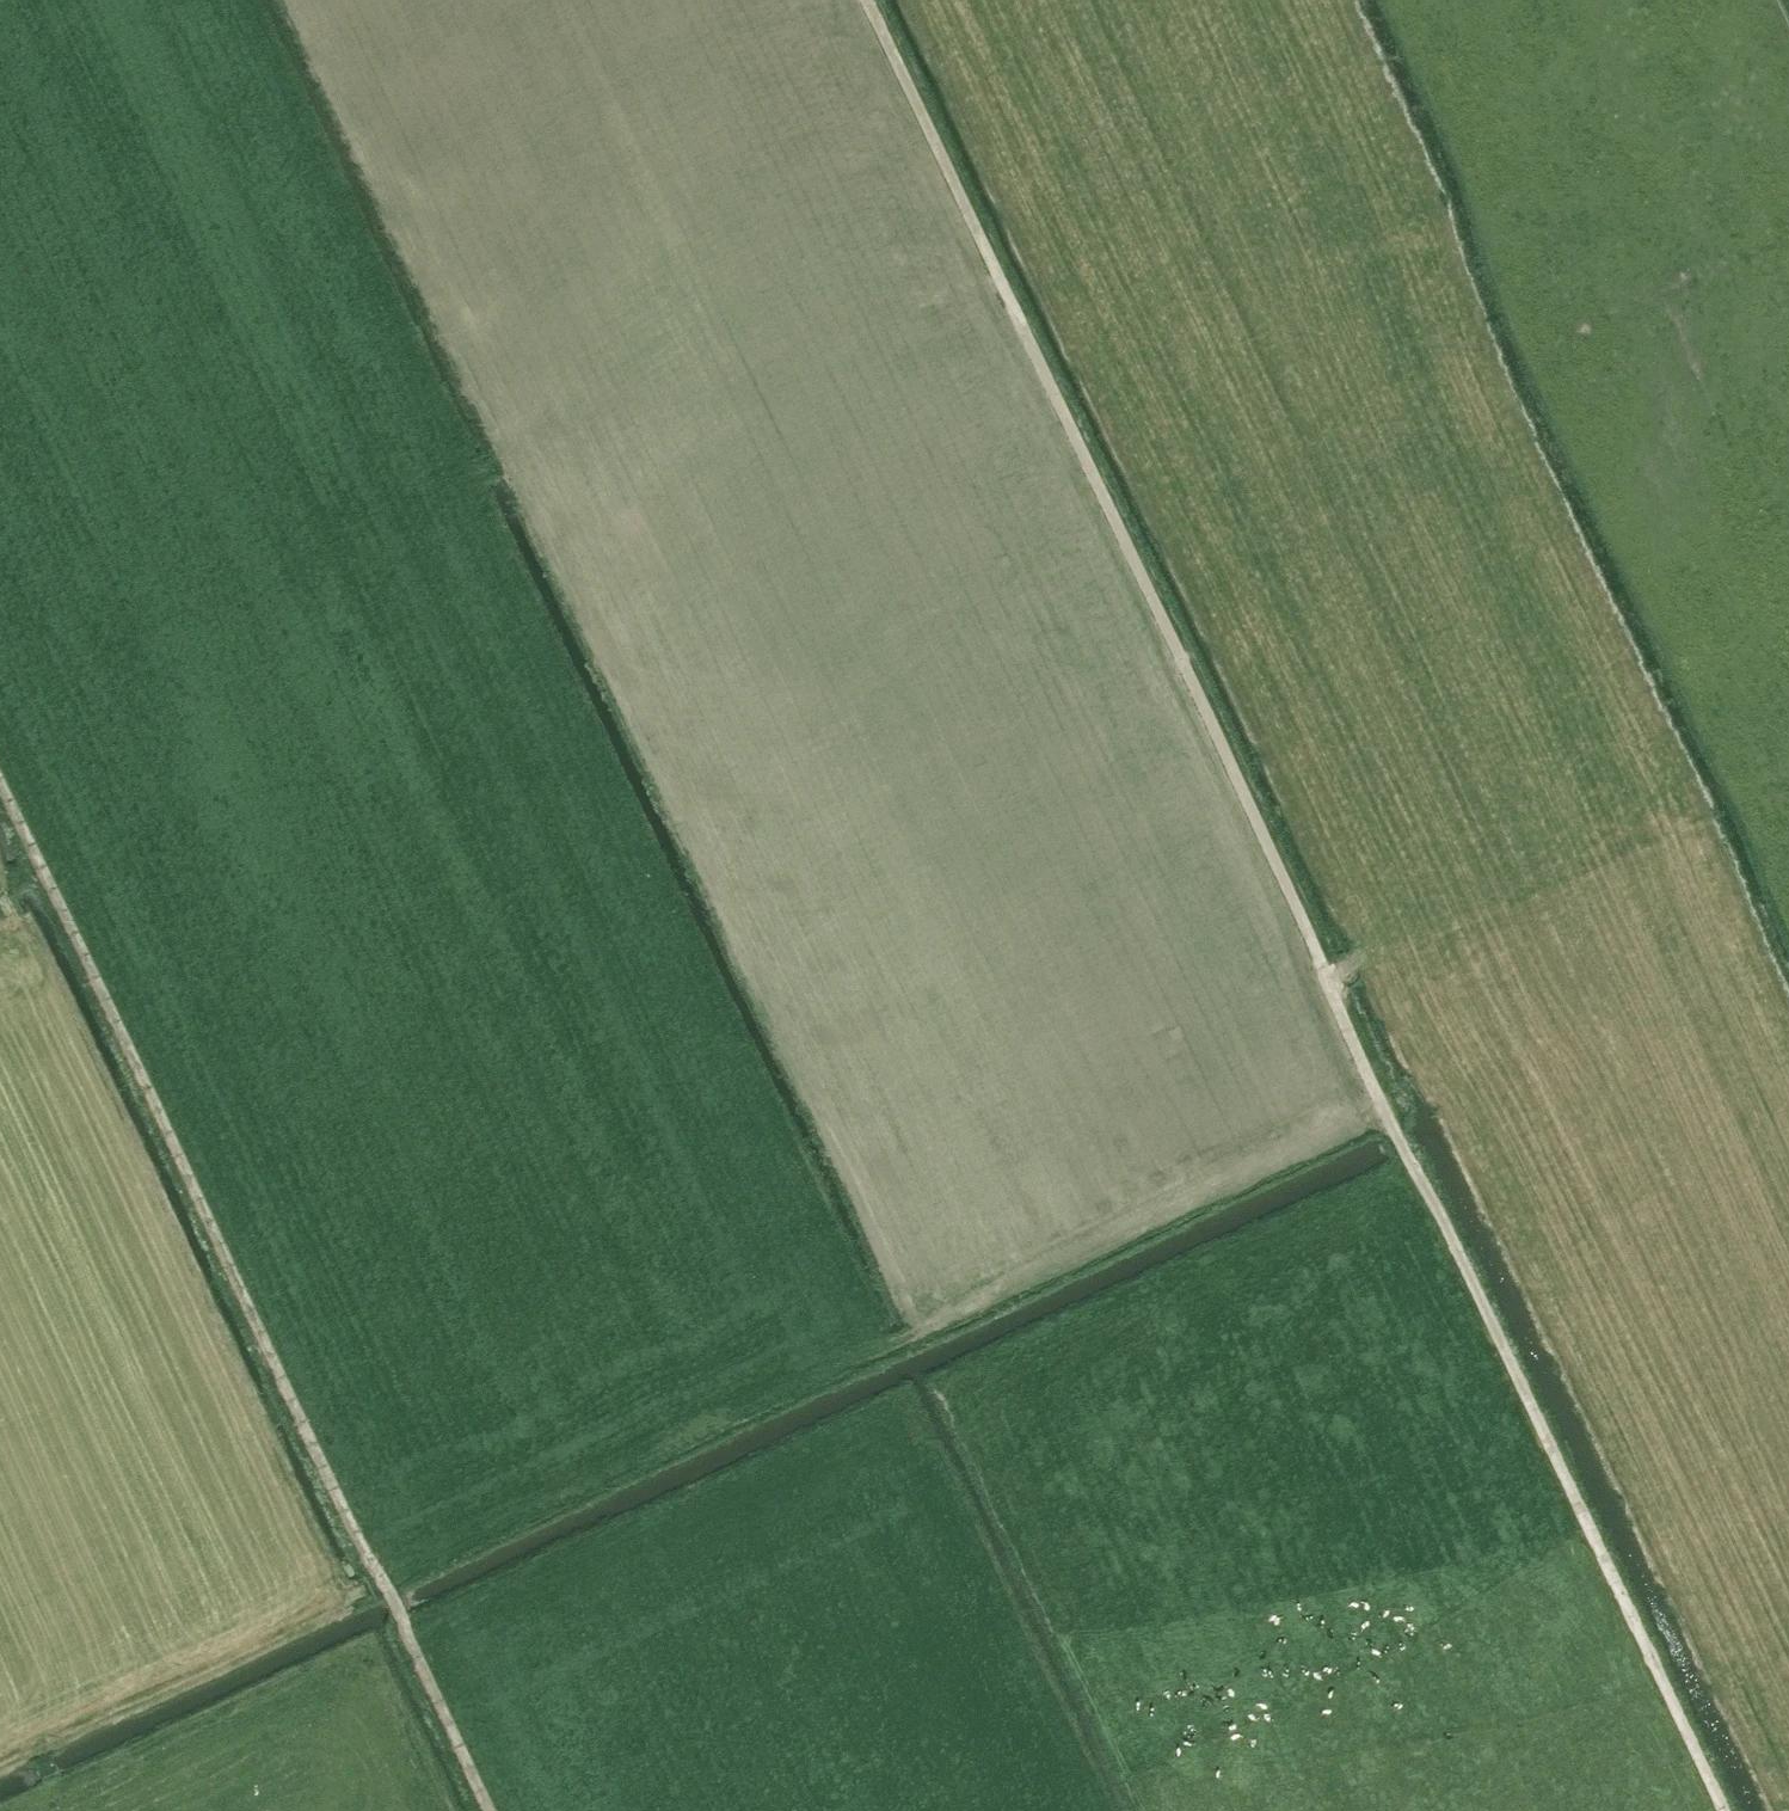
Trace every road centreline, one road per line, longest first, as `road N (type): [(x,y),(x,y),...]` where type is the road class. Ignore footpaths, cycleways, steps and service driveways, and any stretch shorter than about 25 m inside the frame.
road 1 (track): [(866,0),(1725,1810)]
road 2 (track): [(0,793),(495,1810)]

